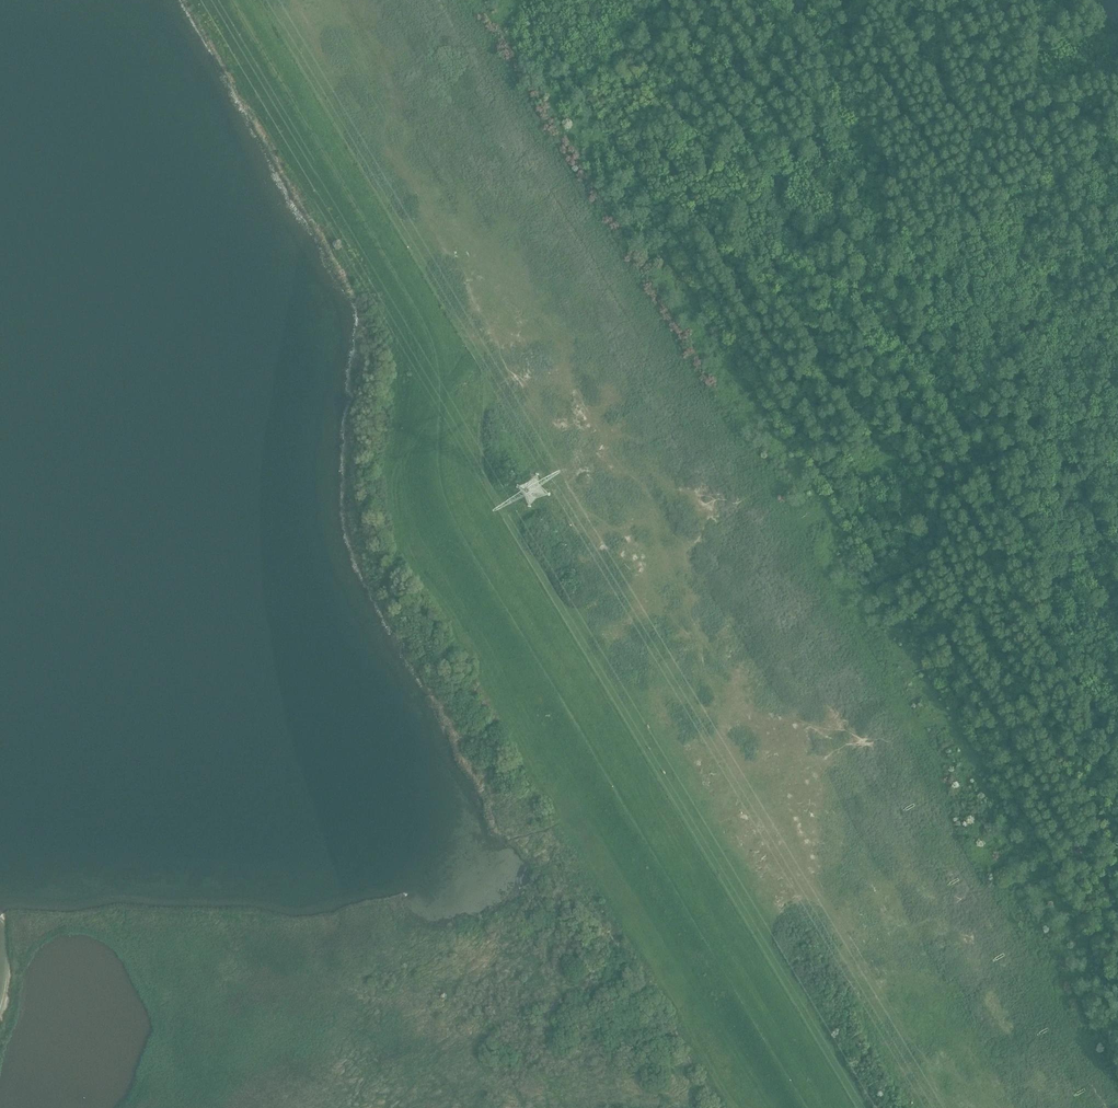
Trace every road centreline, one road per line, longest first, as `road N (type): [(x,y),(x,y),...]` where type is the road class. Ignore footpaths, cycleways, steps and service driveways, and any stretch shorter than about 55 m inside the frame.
road 1 (track): [(226,0),(435,358),(442,388),(435,469),(452,522),(803,1107)]

